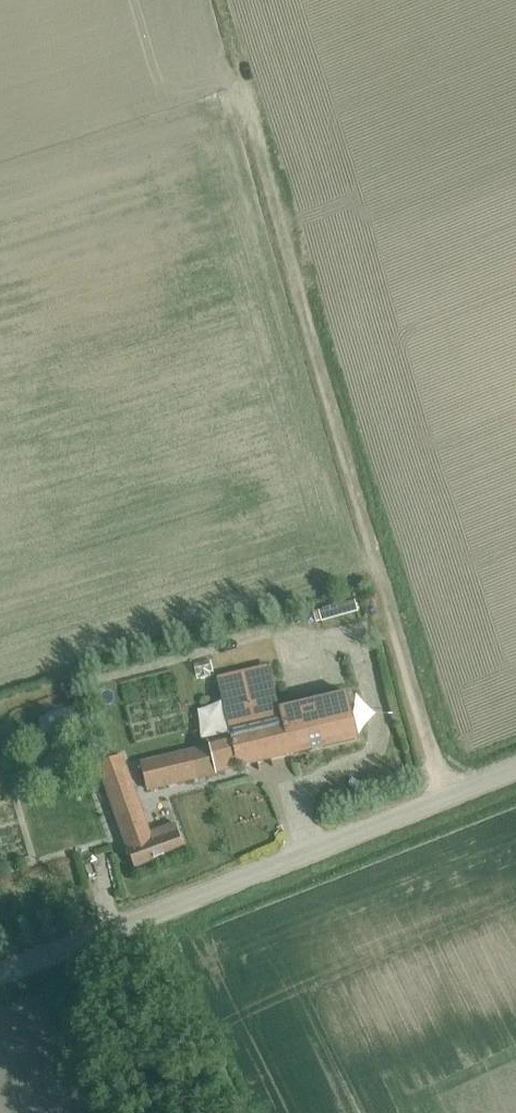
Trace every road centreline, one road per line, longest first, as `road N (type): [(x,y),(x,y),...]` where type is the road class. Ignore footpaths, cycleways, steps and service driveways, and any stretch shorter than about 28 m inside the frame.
road 1 (tertiary): [(0,981),(515,772)]

